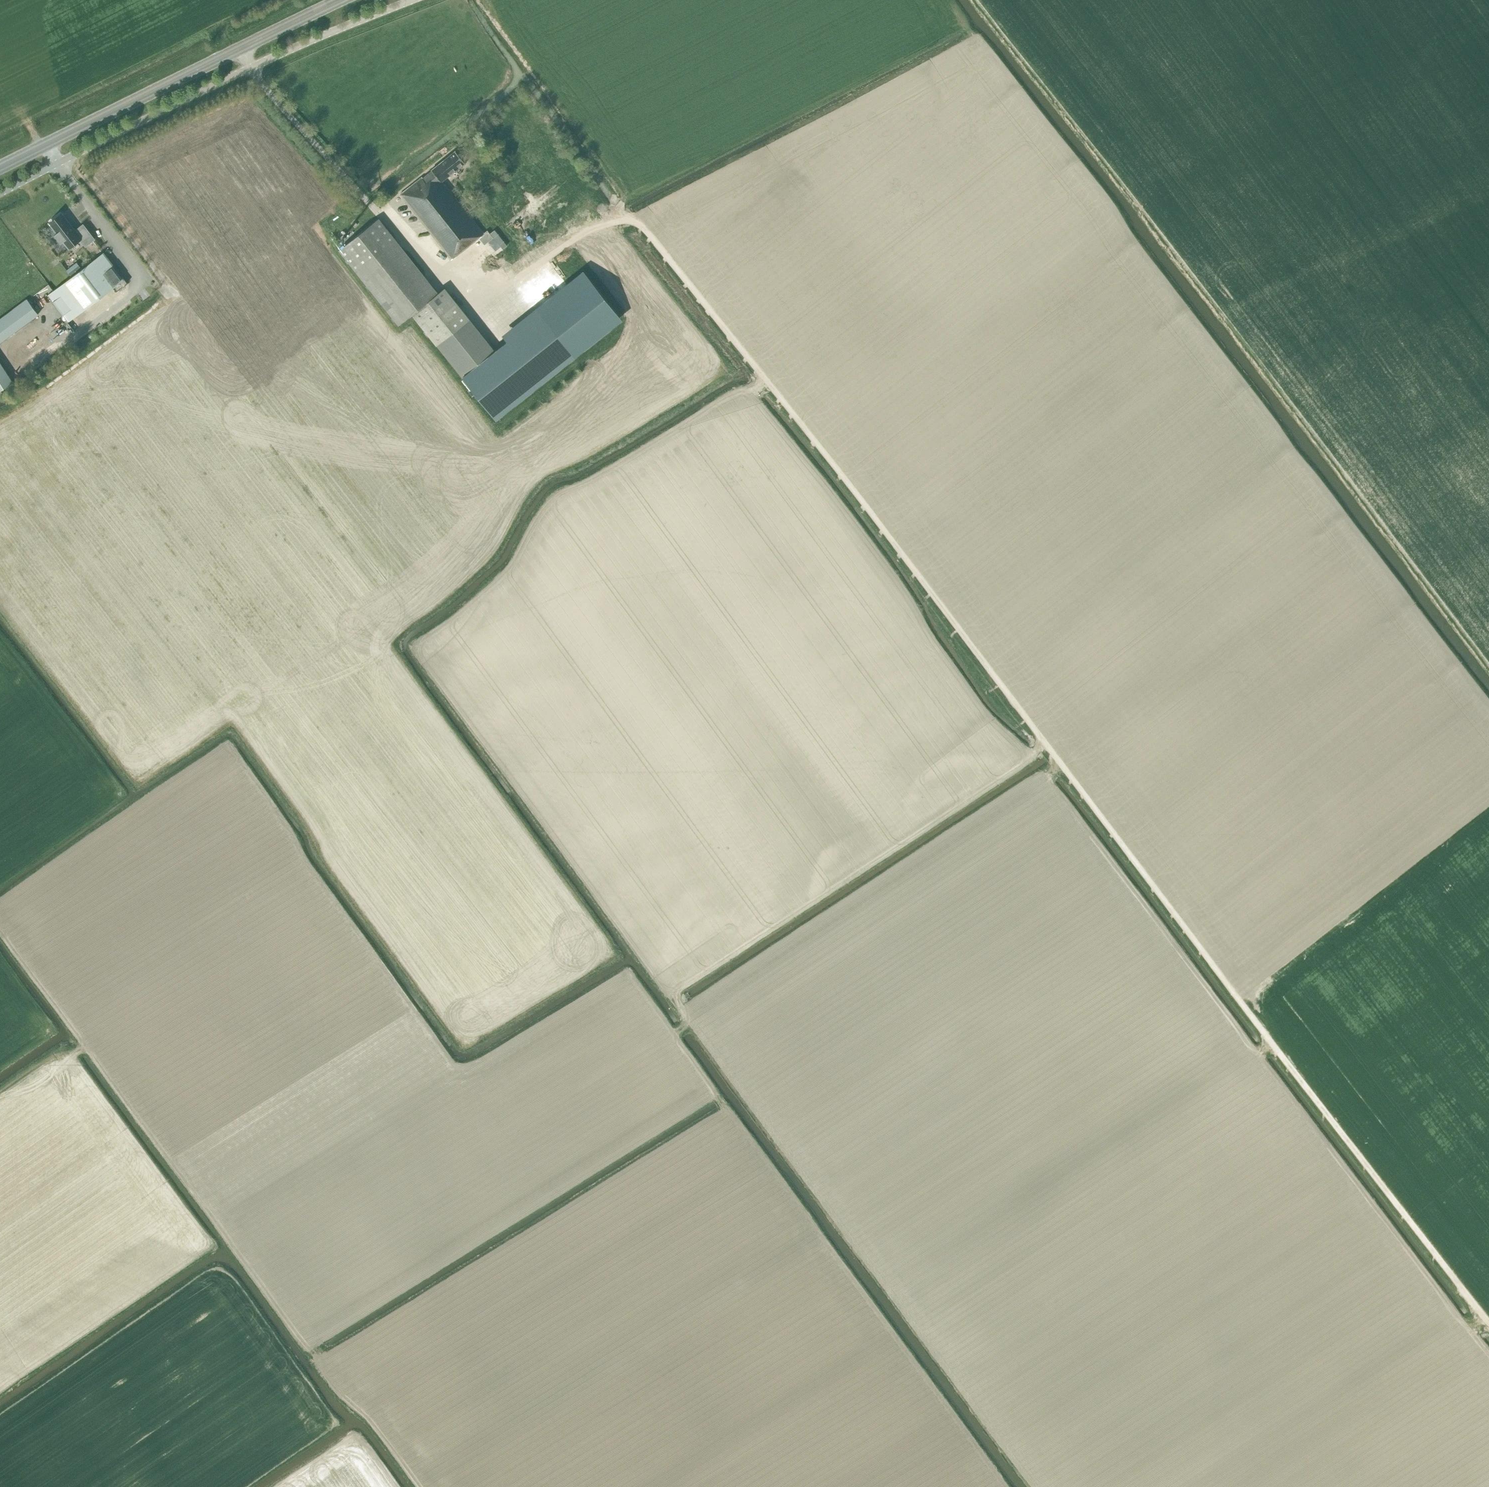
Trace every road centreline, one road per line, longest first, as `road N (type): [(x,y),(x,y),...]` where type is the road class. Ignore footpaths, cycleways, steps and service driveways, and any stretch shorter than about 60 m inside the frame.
road 1 (track): [(510,284),(607,223),(625,220),(645,232),(1466,1296)]
road 2 (unclassified): [(0,193),(249,68)]
road 3 (primary): [(0,167),(238,49)]
road 4 (unclassified): [(249,68),(413,0)]

